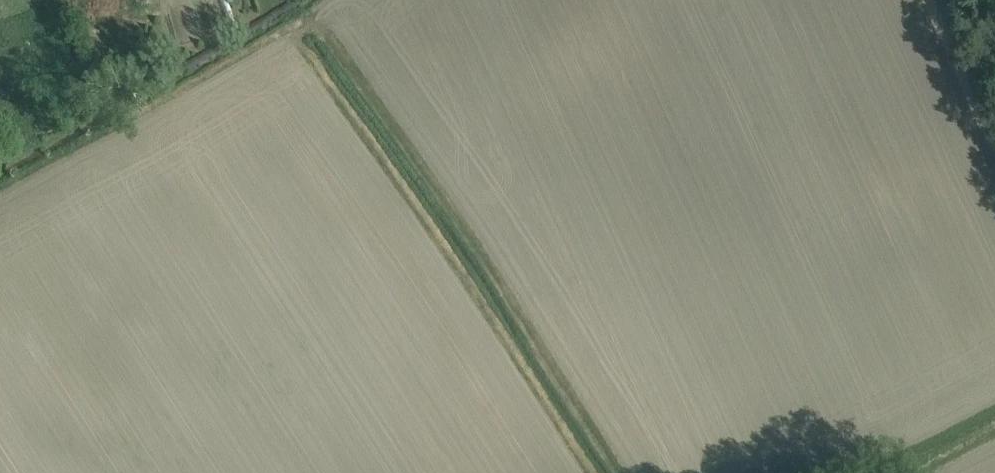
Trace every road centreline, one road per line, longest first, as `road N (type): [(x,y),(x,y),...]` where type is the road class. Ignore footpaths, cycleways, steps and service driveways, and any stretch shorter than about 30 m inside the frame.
road 1 (track): [(994,137),(934,0)]

